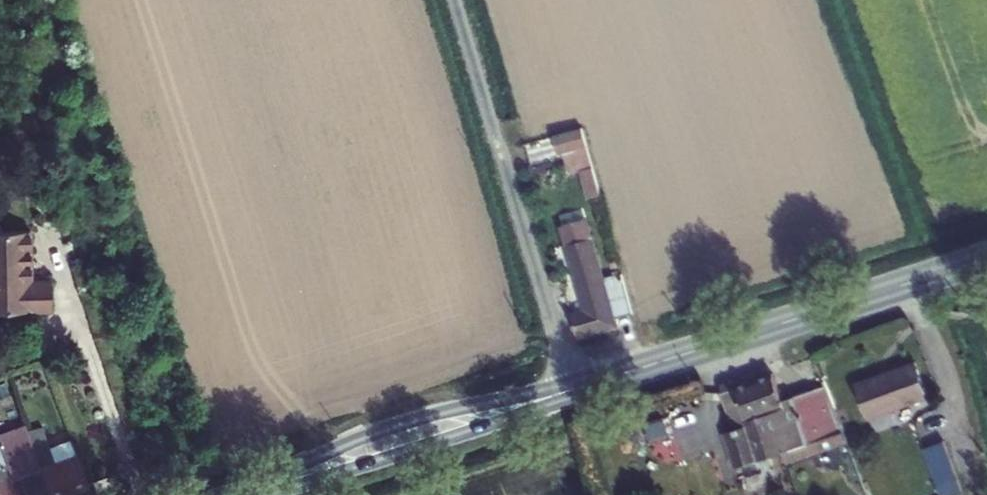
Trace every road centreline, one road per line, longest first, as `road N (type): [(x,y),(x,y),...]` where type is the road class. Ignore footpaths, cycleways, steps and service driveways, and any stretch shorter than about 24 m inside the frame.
road 1 (primary): [(986,258),(567,392)]
road 2 (unclassified): [(567,392),(456,0)]
road 3 (primary): [(567,392),(241,494)]

